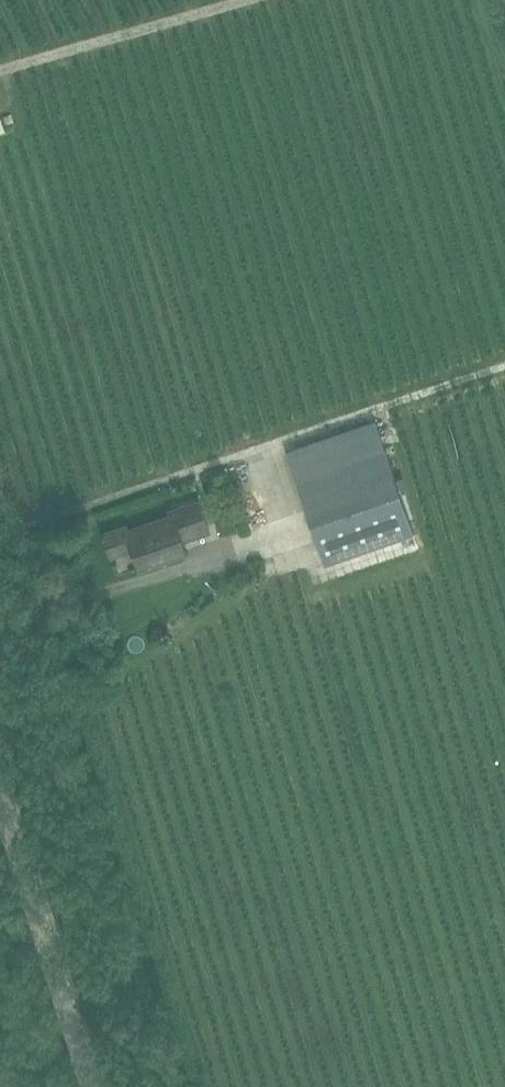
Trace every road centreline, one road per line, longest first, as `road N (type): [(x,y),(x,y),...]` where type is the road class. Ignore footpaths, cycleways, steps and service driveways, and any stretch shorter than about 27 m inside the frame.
road 1 (secondary): [(88,1086),(0,797)]

